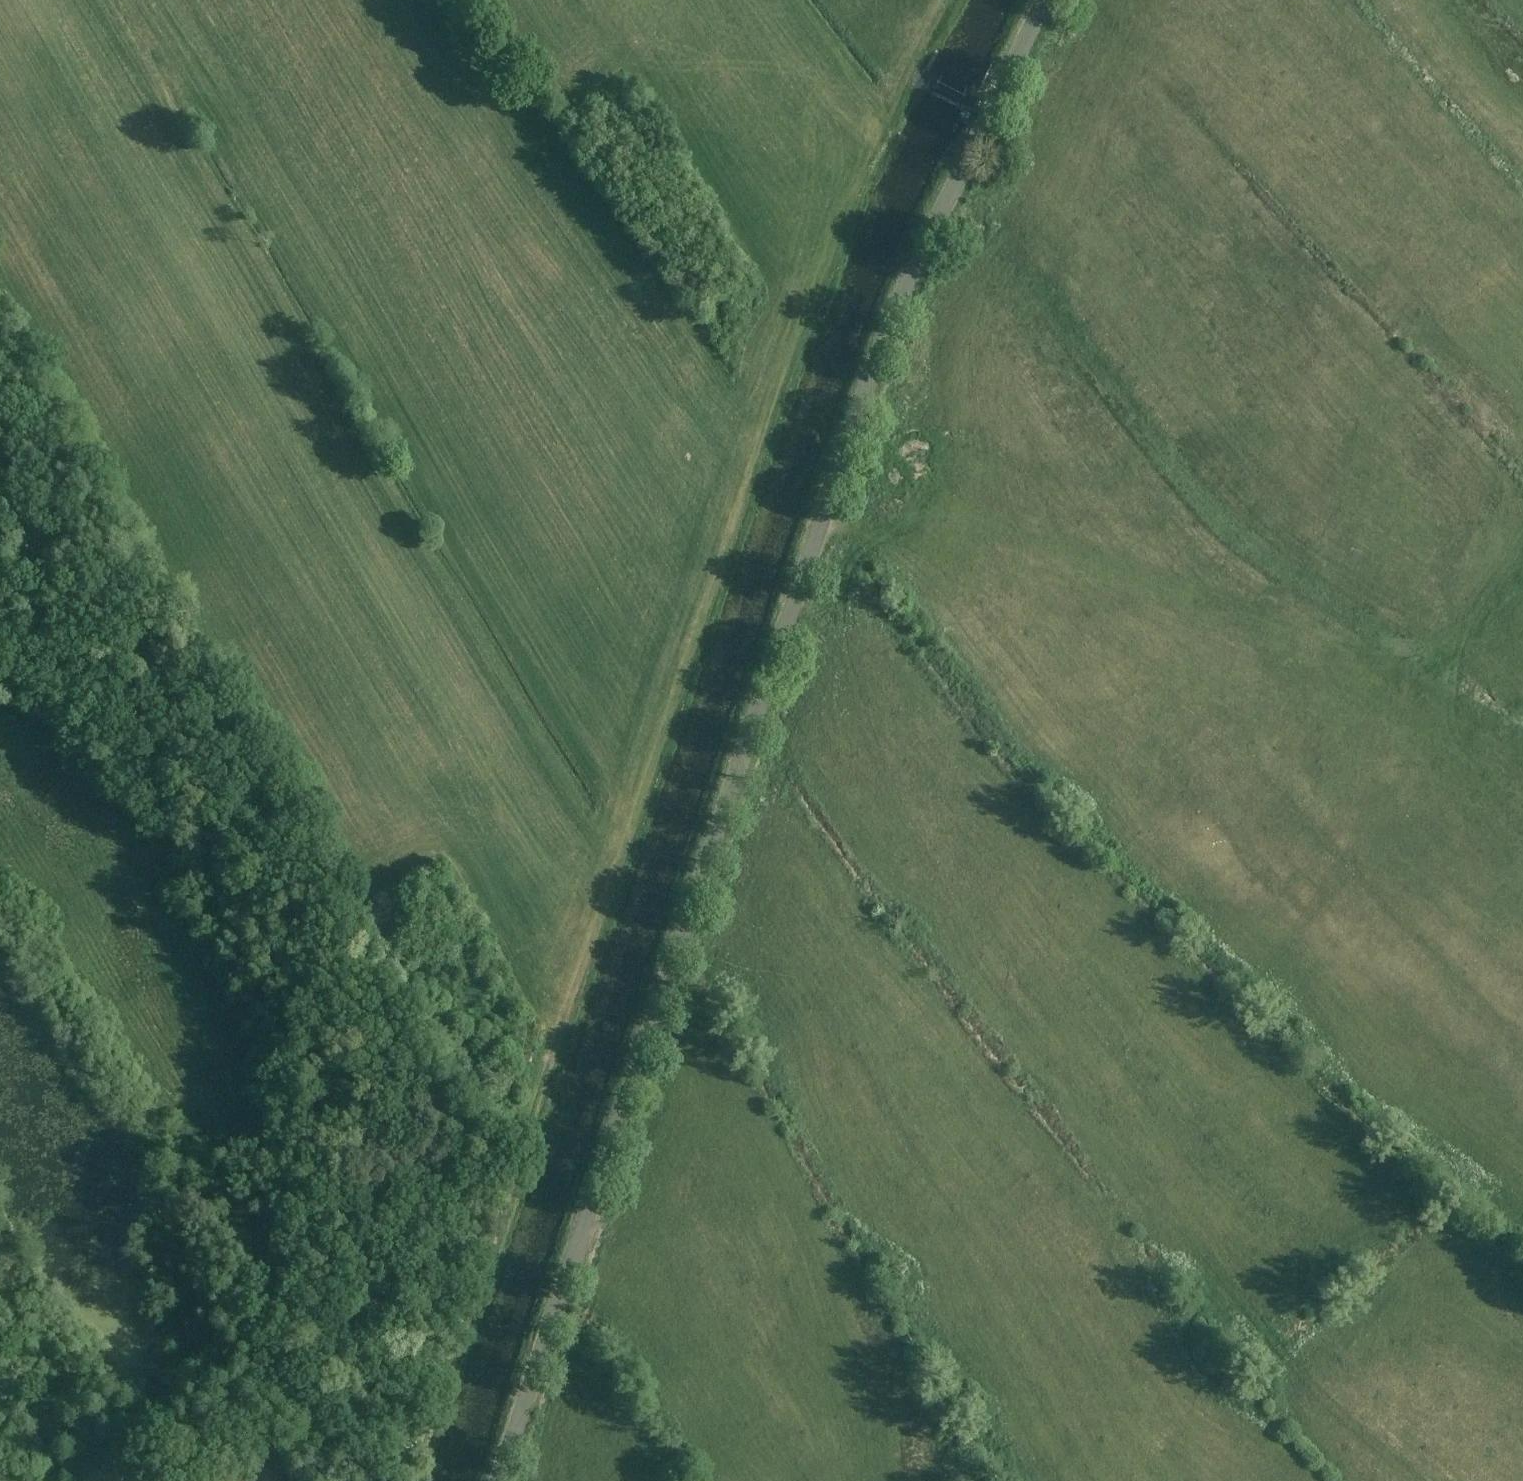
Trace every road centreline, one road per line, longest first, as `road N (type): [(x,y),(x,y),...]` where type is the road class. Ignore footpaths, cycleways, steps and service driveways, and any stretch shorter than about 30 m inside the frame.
road 1 (unclassified): [(498,1480),(895,310),(1046,0)]
road 2 (track): [(563,1027),(410,1480)]

